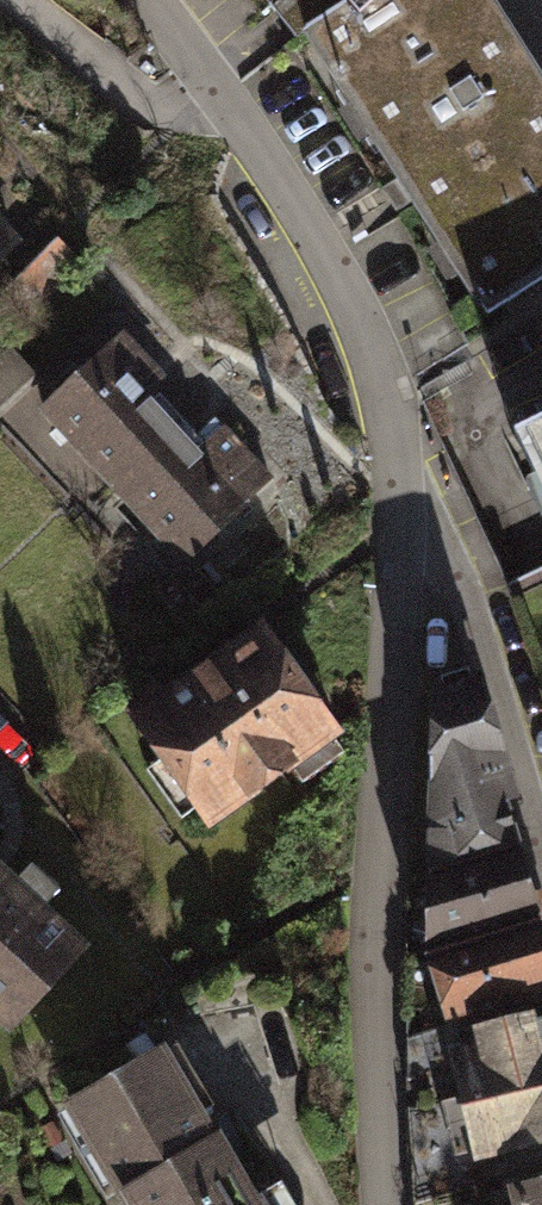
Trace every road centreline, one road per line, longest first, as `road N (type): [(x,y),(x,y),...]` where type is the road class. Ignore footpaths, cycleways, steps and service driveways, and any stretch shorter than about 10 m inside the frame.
road 1 (residential): [(387,1204),(378,880),(406,501)]
road 2 (residential): [(155,0),(342,280),(387,401),(406,501)]
road 3 (residential): [(406,501),(458,578),(525,743),(541,808)]

